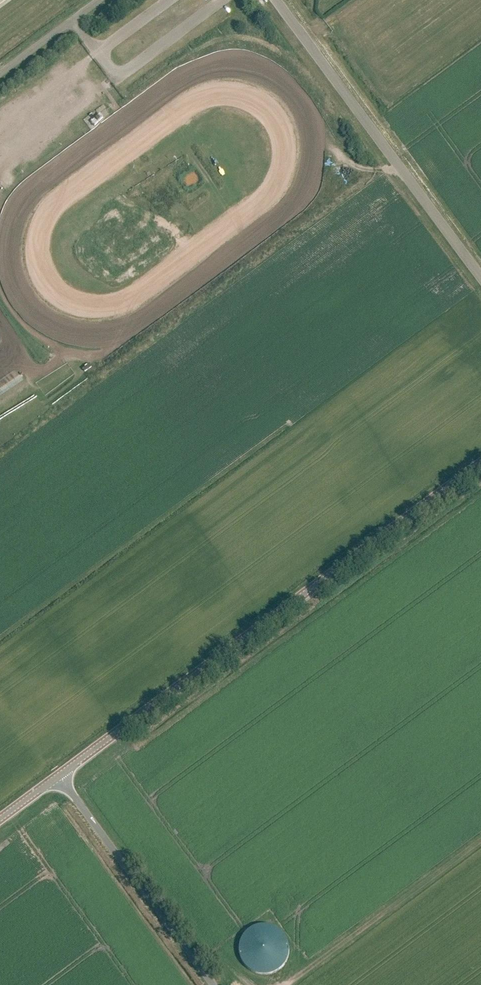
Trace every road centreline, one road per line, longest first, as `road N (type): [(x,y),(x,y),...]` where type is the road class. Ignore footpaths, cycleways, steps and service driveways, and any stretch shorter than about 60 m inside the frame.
road 1 (tertiary): [(59,778),(480,463)]
road 2 (unclassified): [(480,278),(275,0)]
road 3 (unclassified): [(213,984),(59,778)]
road 4 (track): [(106,47),(0,120)]
road 5 (unclassified): [(0,76),(102,0)]

